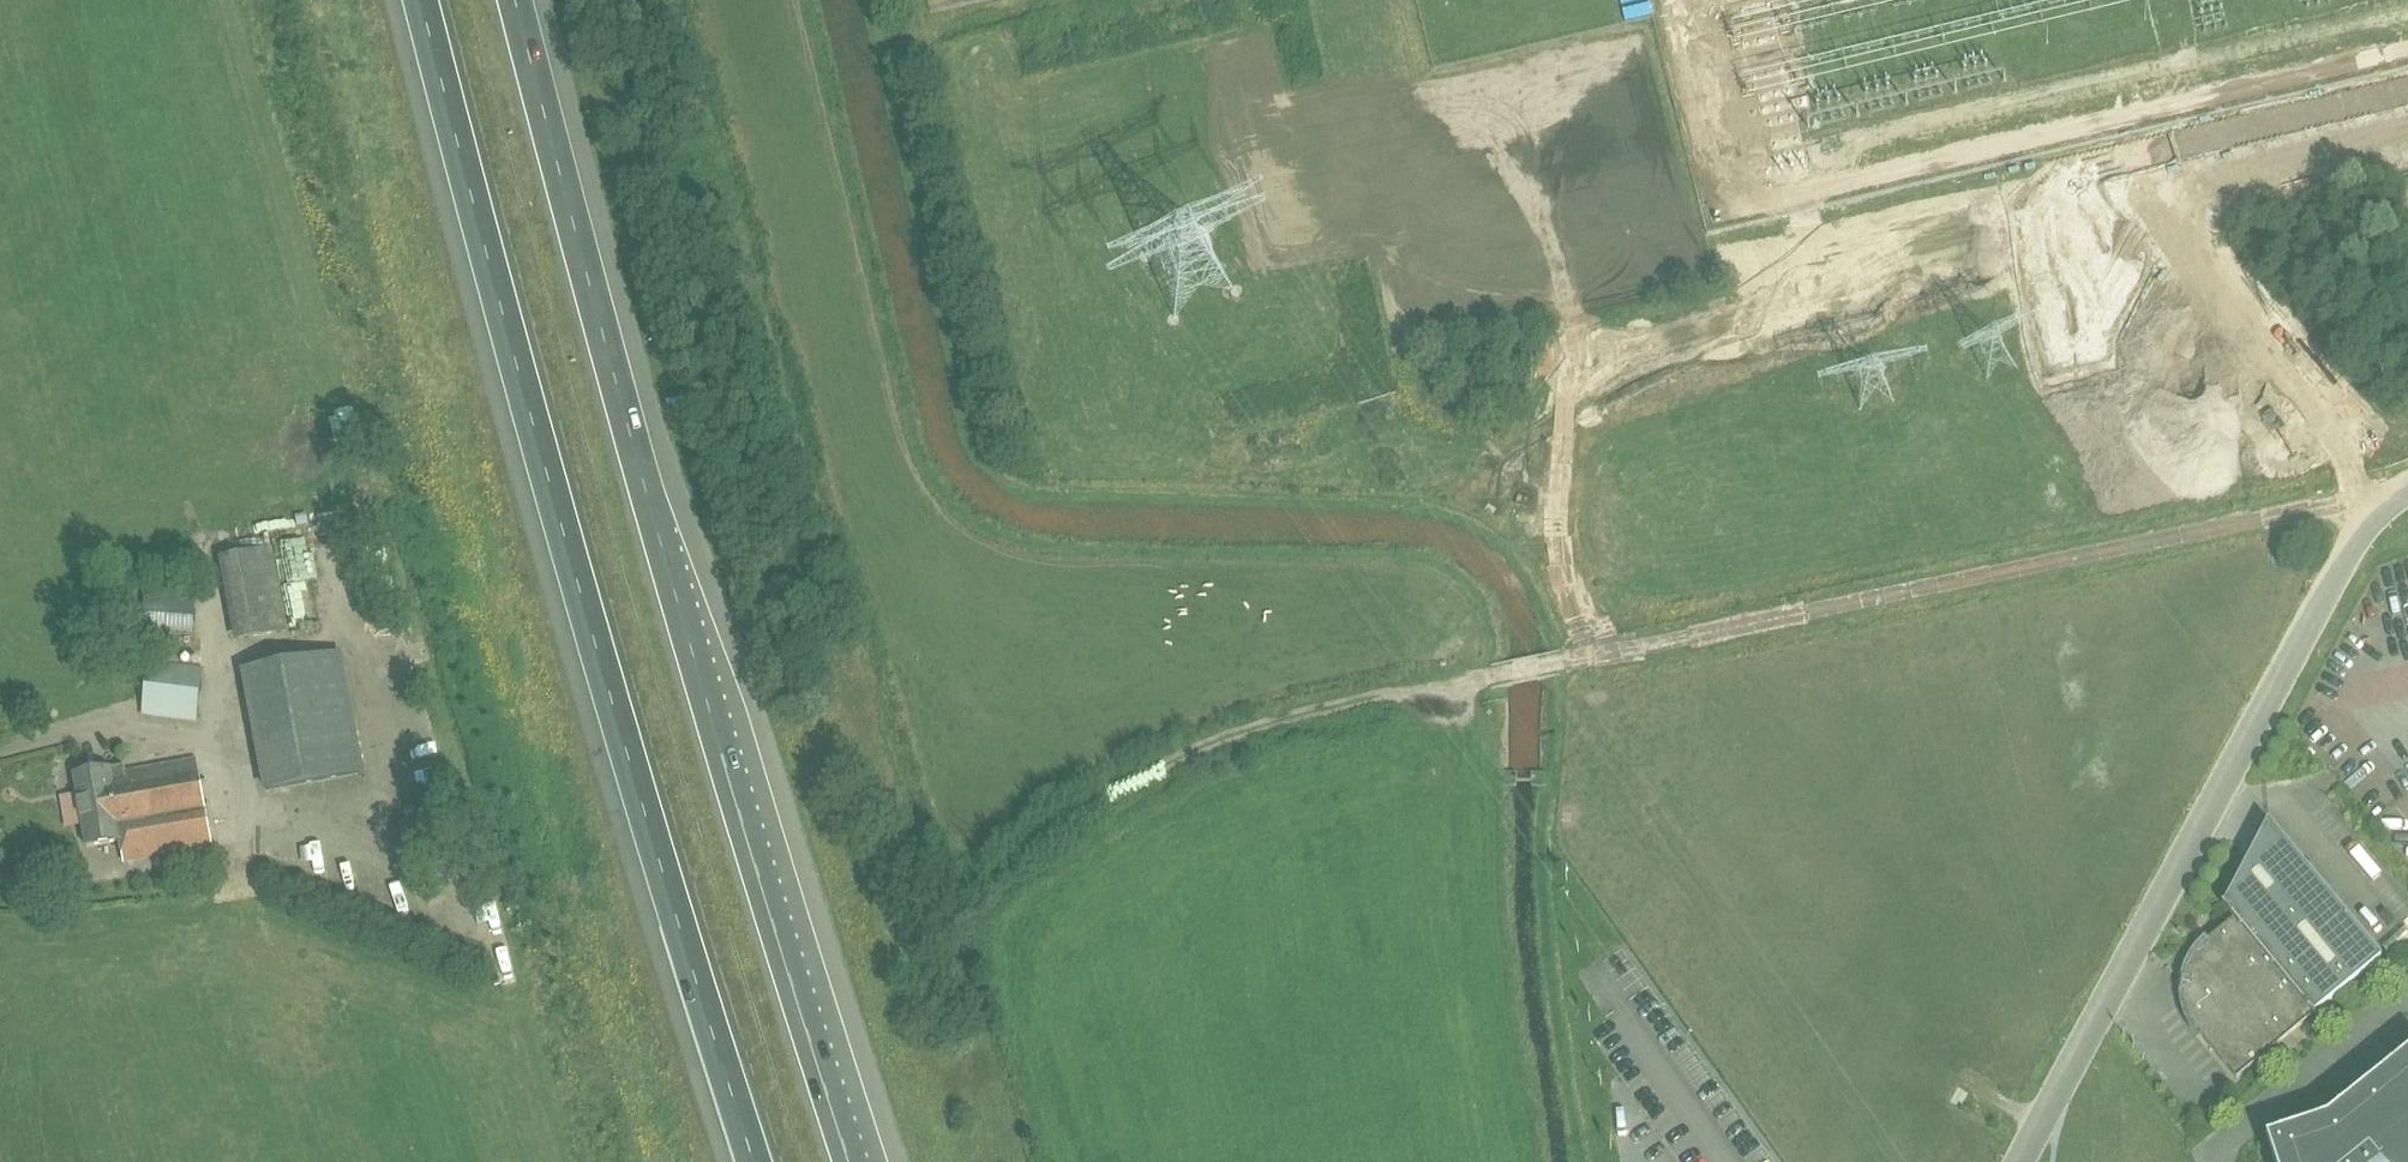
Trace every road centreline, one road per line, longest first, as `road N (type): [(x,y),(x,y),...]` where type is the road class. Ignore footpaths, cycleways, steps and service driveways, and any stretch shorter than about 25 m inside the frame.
road 1 (track): [(2380,506),(2357,502),(1302,717),(1170,762),(993,869)]
road 2 (motorway): [(852,1161),(660,534),(517,0)]
road 3 (motorway): [(423,0),(495,286),(755,1161)]
road 4 (unclassified): [(2023,1161),(2367,522),(2407,487)]

